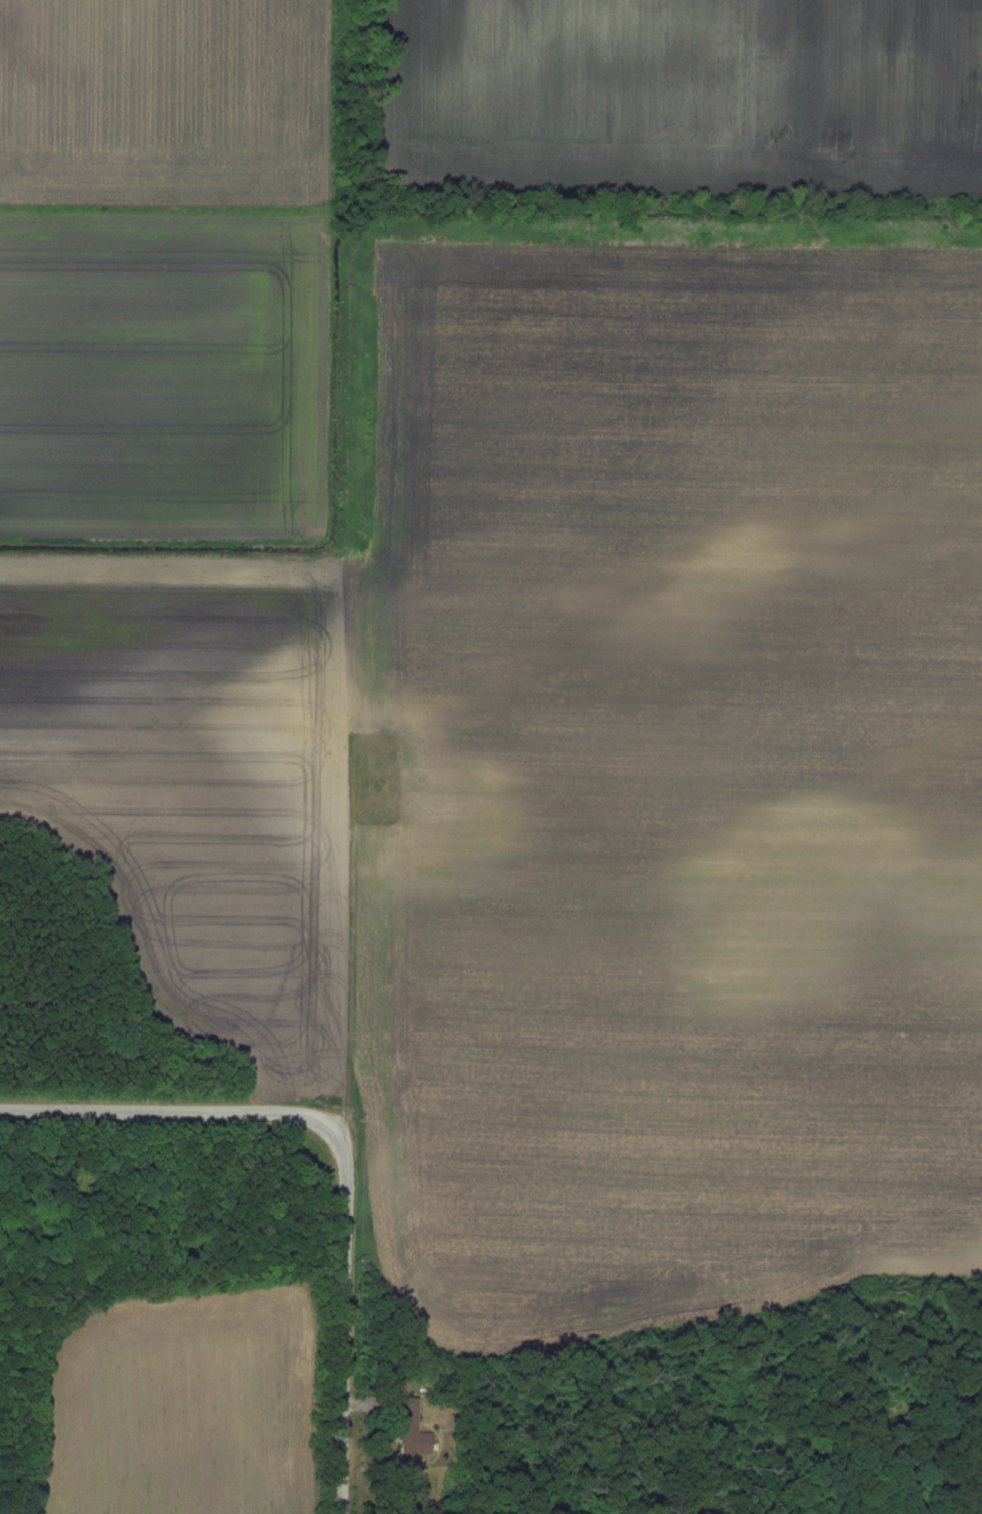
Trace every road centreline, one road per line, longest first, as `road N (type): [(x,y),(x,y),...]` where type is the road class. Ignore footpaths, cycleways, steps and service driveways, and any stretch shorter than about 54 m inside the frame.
road 1 (residential): [(340,1513),(336,1121)]
road 2 (residential): [(336,1121),(0,1112)]

